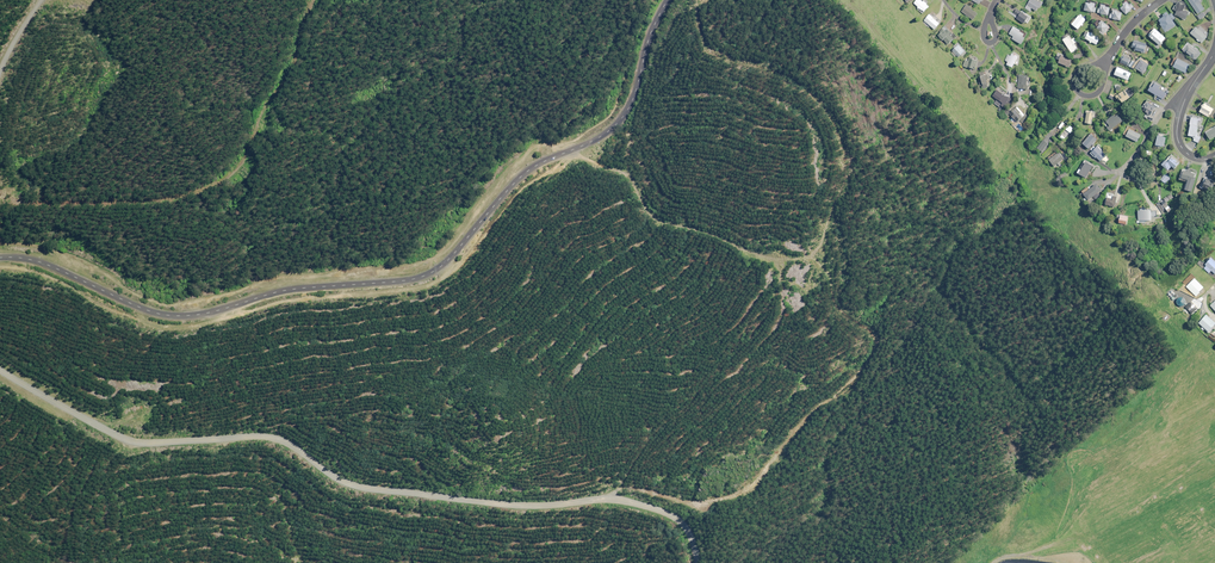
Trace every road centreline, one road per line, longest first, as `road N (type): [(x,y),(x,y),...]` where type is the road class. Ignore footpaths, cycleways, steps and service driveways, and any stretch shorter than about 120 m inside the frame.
road 1 (tertiary): [(0,258),(33,260),(177,316),(306,287),(420,277),(450,258),(521,177),(616,124),(667,0)]
road 2 (unclassified): [(698,562),(680,520),(639,506),(614,500),(557,507),(363,487),(265,437),(146,442),(79,421),(0,374)]
road 3 (residential): [(1214,50),(1183,102),(1176,134),(1189,155),(1214,156)]

